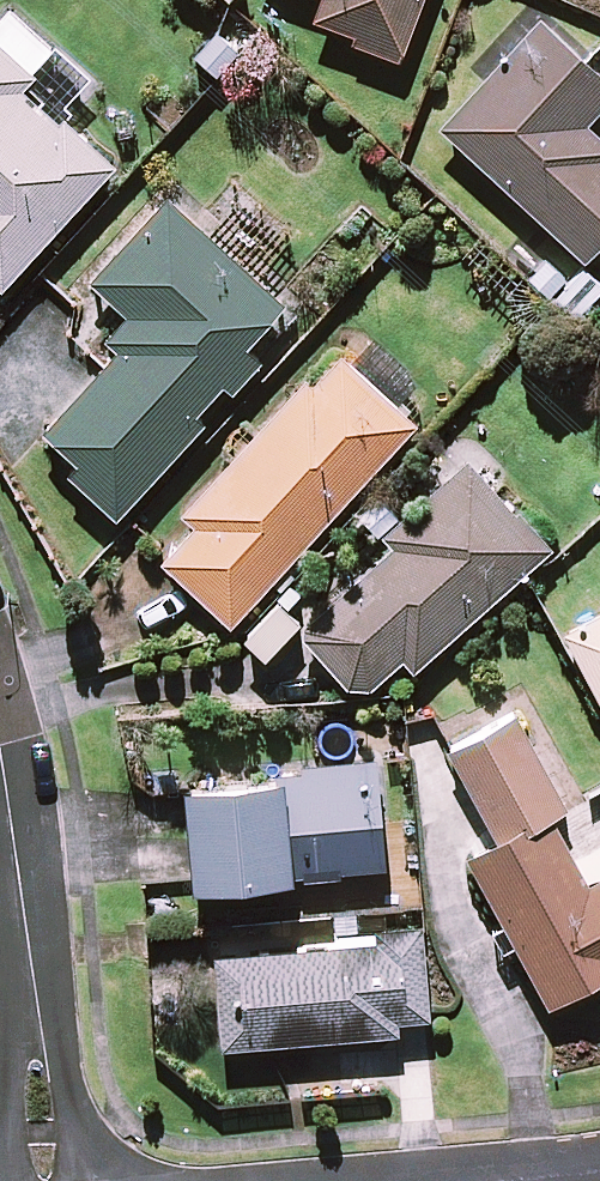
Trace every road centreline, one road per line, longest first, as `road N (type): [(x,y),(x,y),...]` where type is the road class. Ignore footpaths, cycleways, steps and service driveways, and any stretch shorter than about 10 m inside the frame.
road 1 (residential): [(0,725),(10,749),(46,1180)]

